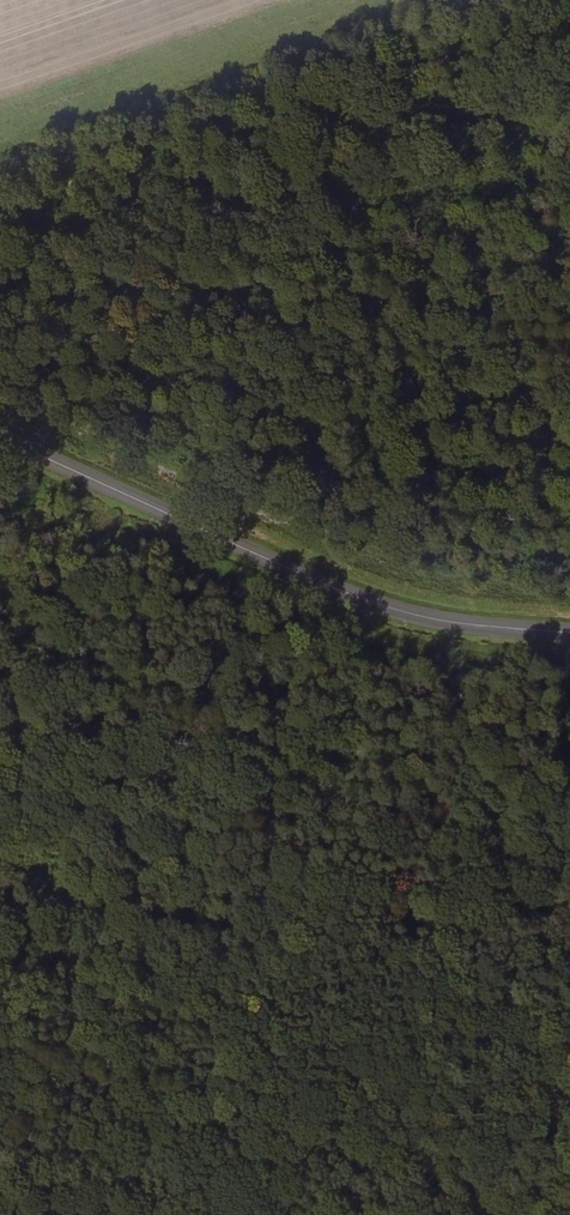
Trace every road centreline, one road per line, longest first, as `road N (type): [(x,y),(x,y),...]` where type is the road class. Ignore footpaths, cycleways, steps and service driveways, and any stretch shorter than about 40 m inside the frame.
road 1 (track): [(392,611),(391,642),(443,674),(223,1214)]
road 2 (tertiary): [(569,631),(392,611),(0,436)]
road 3 (track): [(0,151),(423,0)]

